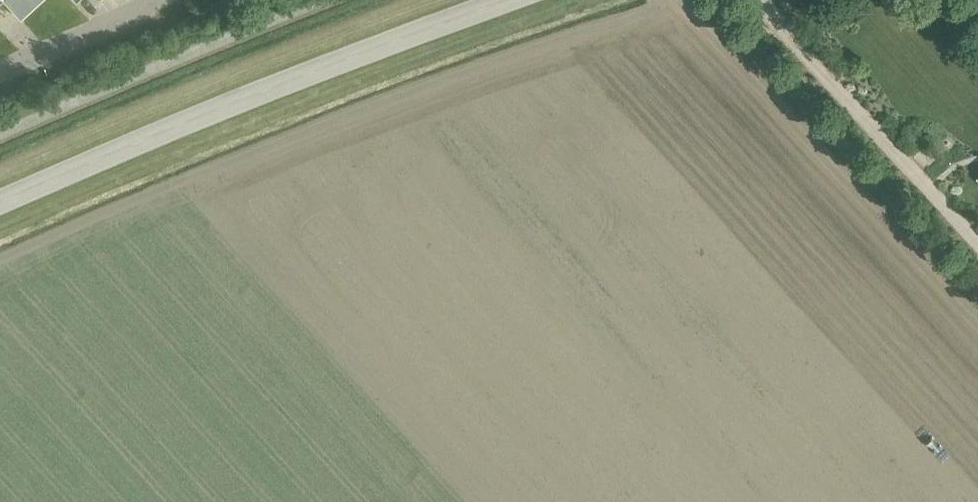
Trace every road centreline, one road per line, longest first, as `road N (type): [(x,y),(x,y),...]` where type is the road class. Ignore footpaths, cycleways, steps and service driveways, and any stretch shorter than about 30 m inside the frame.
road 1 (tertiary): [(0,203),(162,130),(508,0)]
road 2 (unclassified): [(0,68),(144,0)]

